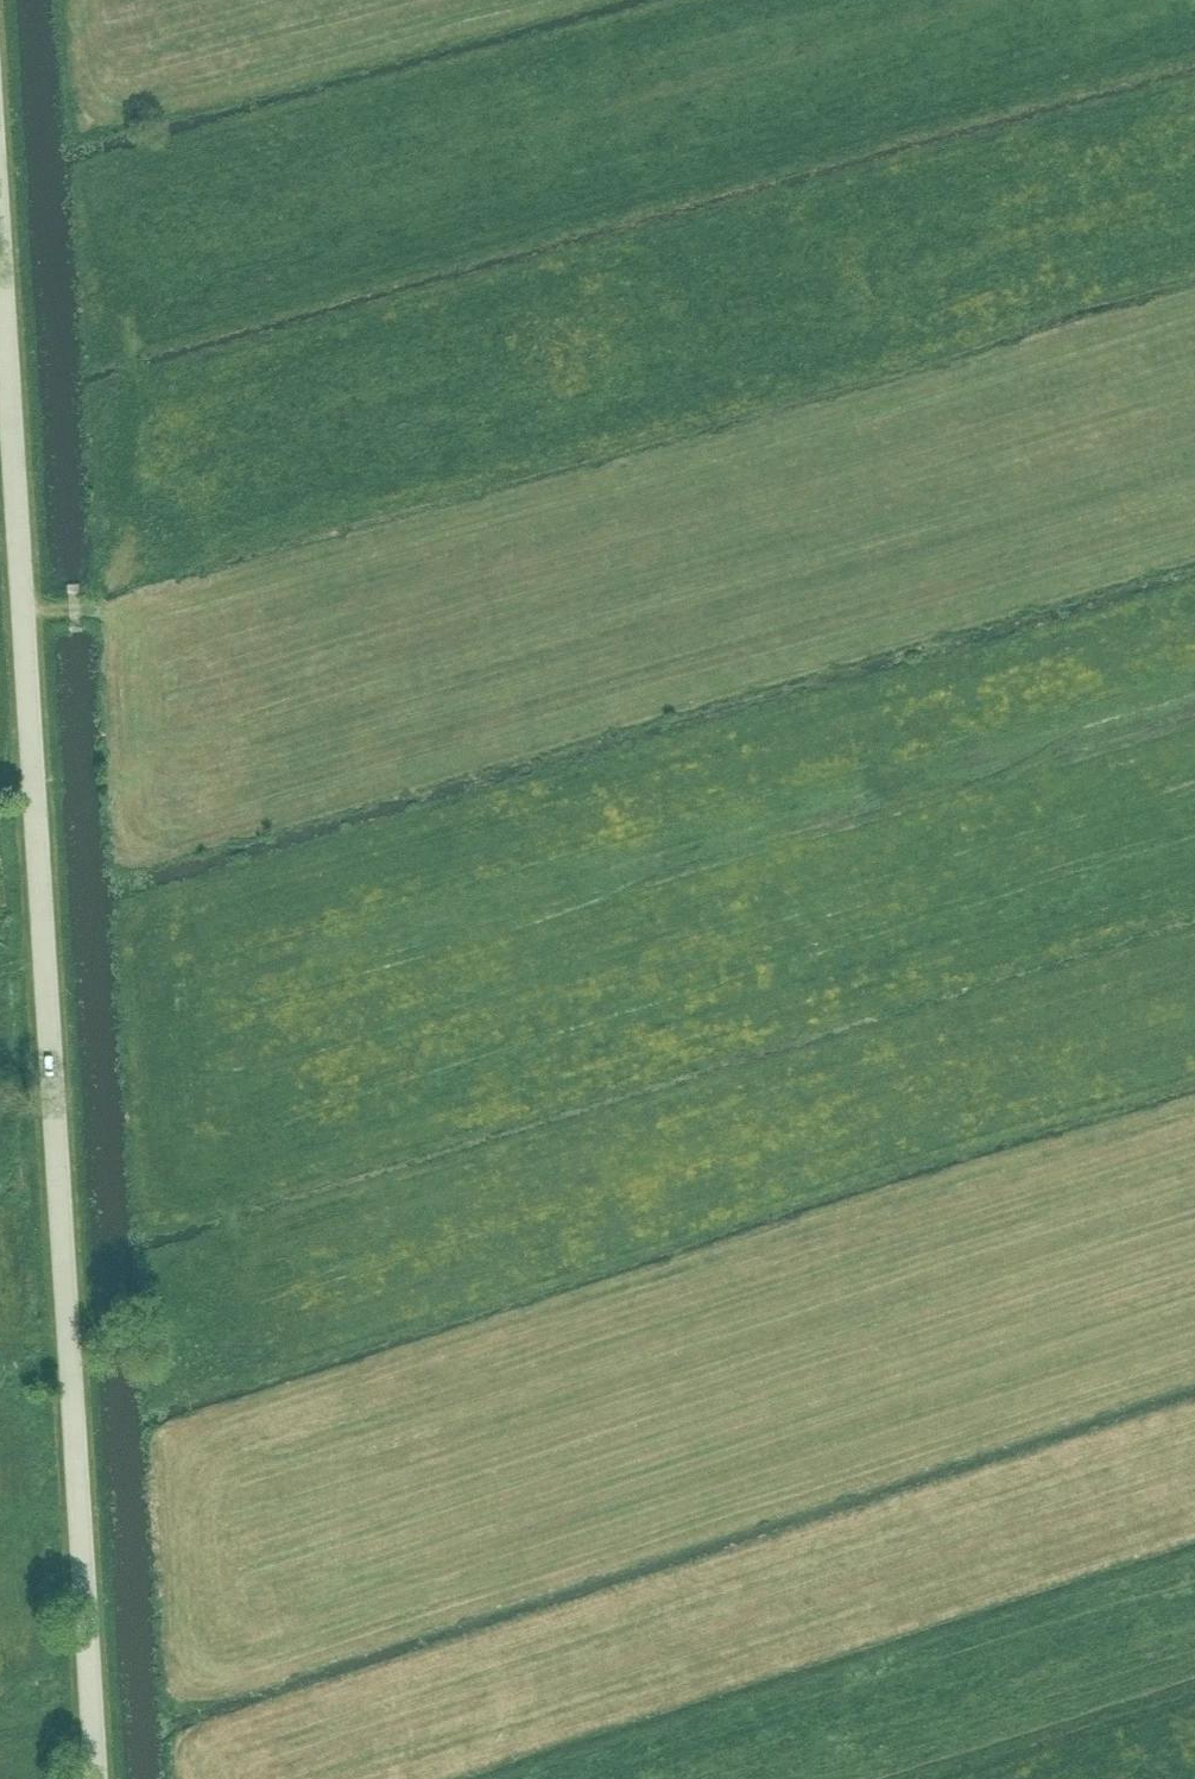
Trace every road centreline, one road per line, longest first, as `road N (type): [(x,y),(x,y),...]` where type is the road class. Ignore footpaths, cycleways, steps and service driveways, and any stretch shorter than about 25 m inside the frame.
road 1 (unclassified): [(94,1778),(0,315)]

